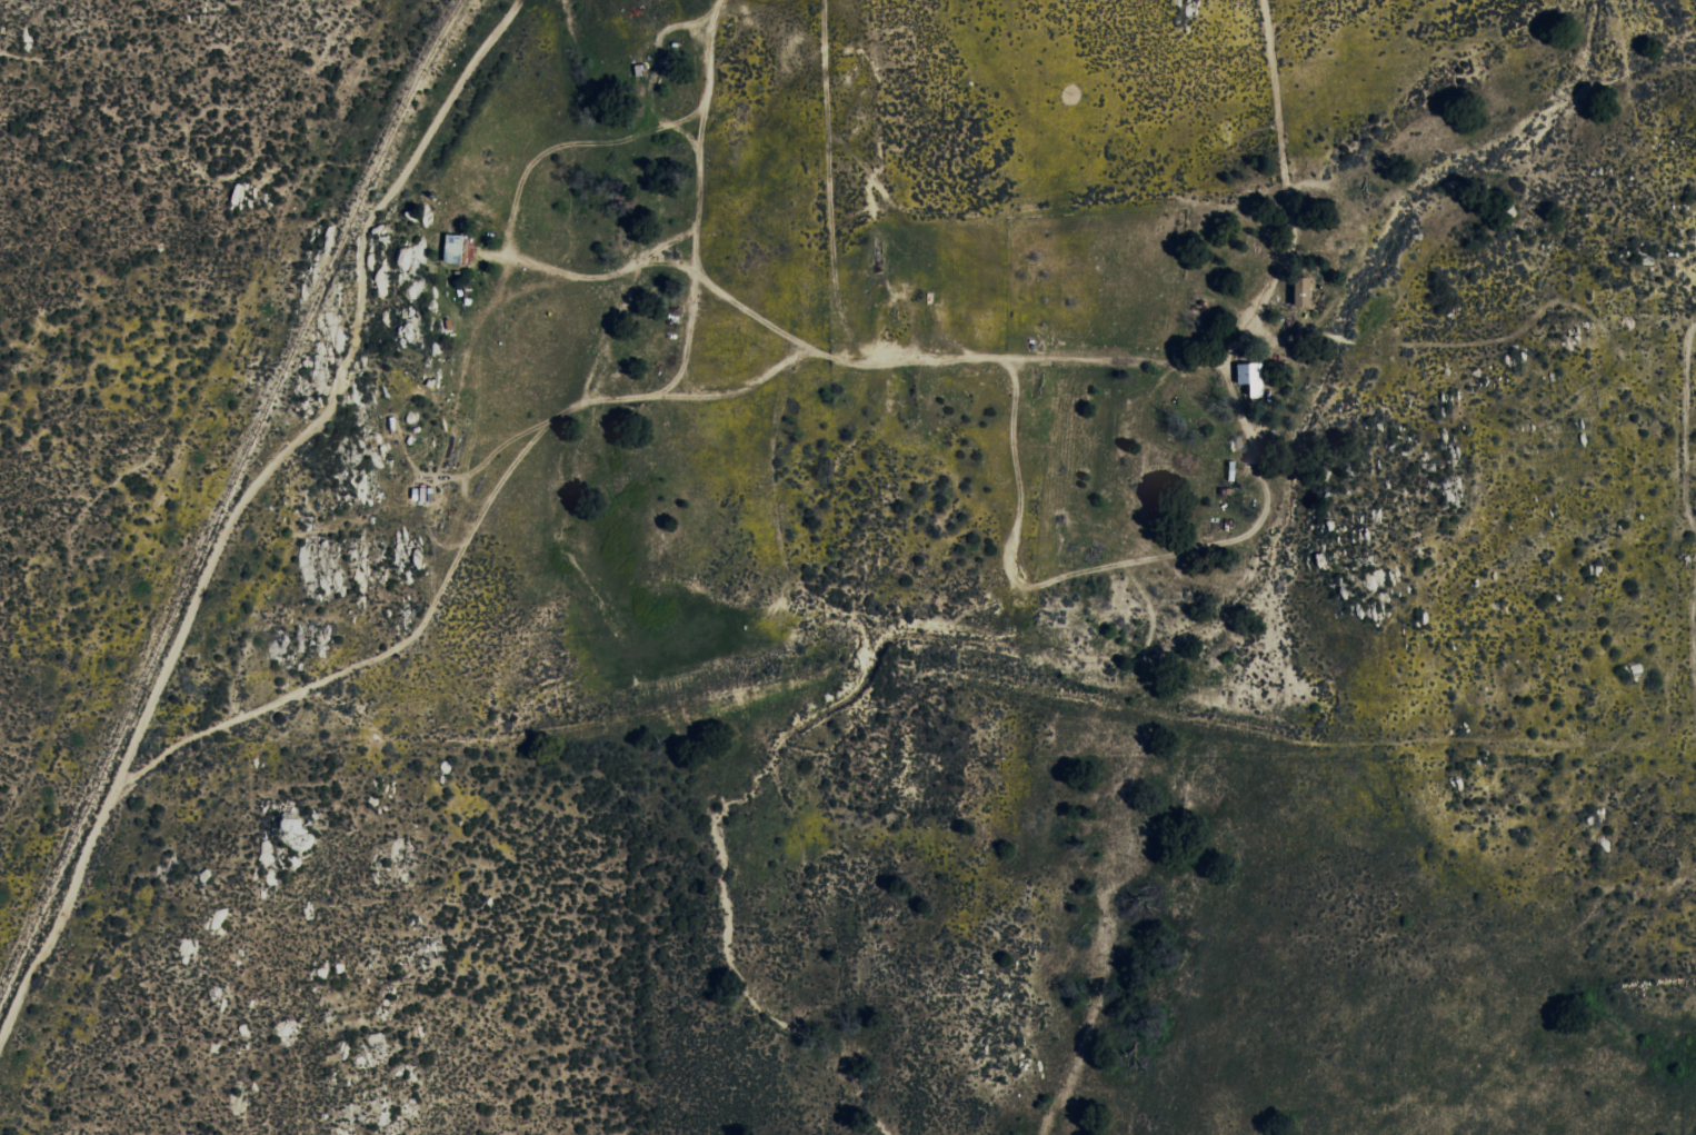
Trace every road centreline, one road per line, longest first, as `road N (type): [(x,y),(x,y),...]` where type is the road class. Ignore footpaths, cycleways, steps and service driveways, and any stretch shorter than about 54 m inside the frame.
road 1 (residential): [(0,1080),(139,781),(174,751),(413,639),(528,452),(728,276),(892,207),(962,220),(1168,196),(1206,200),(1325,179),(1468,57),(1595,7),(1695,117)]

